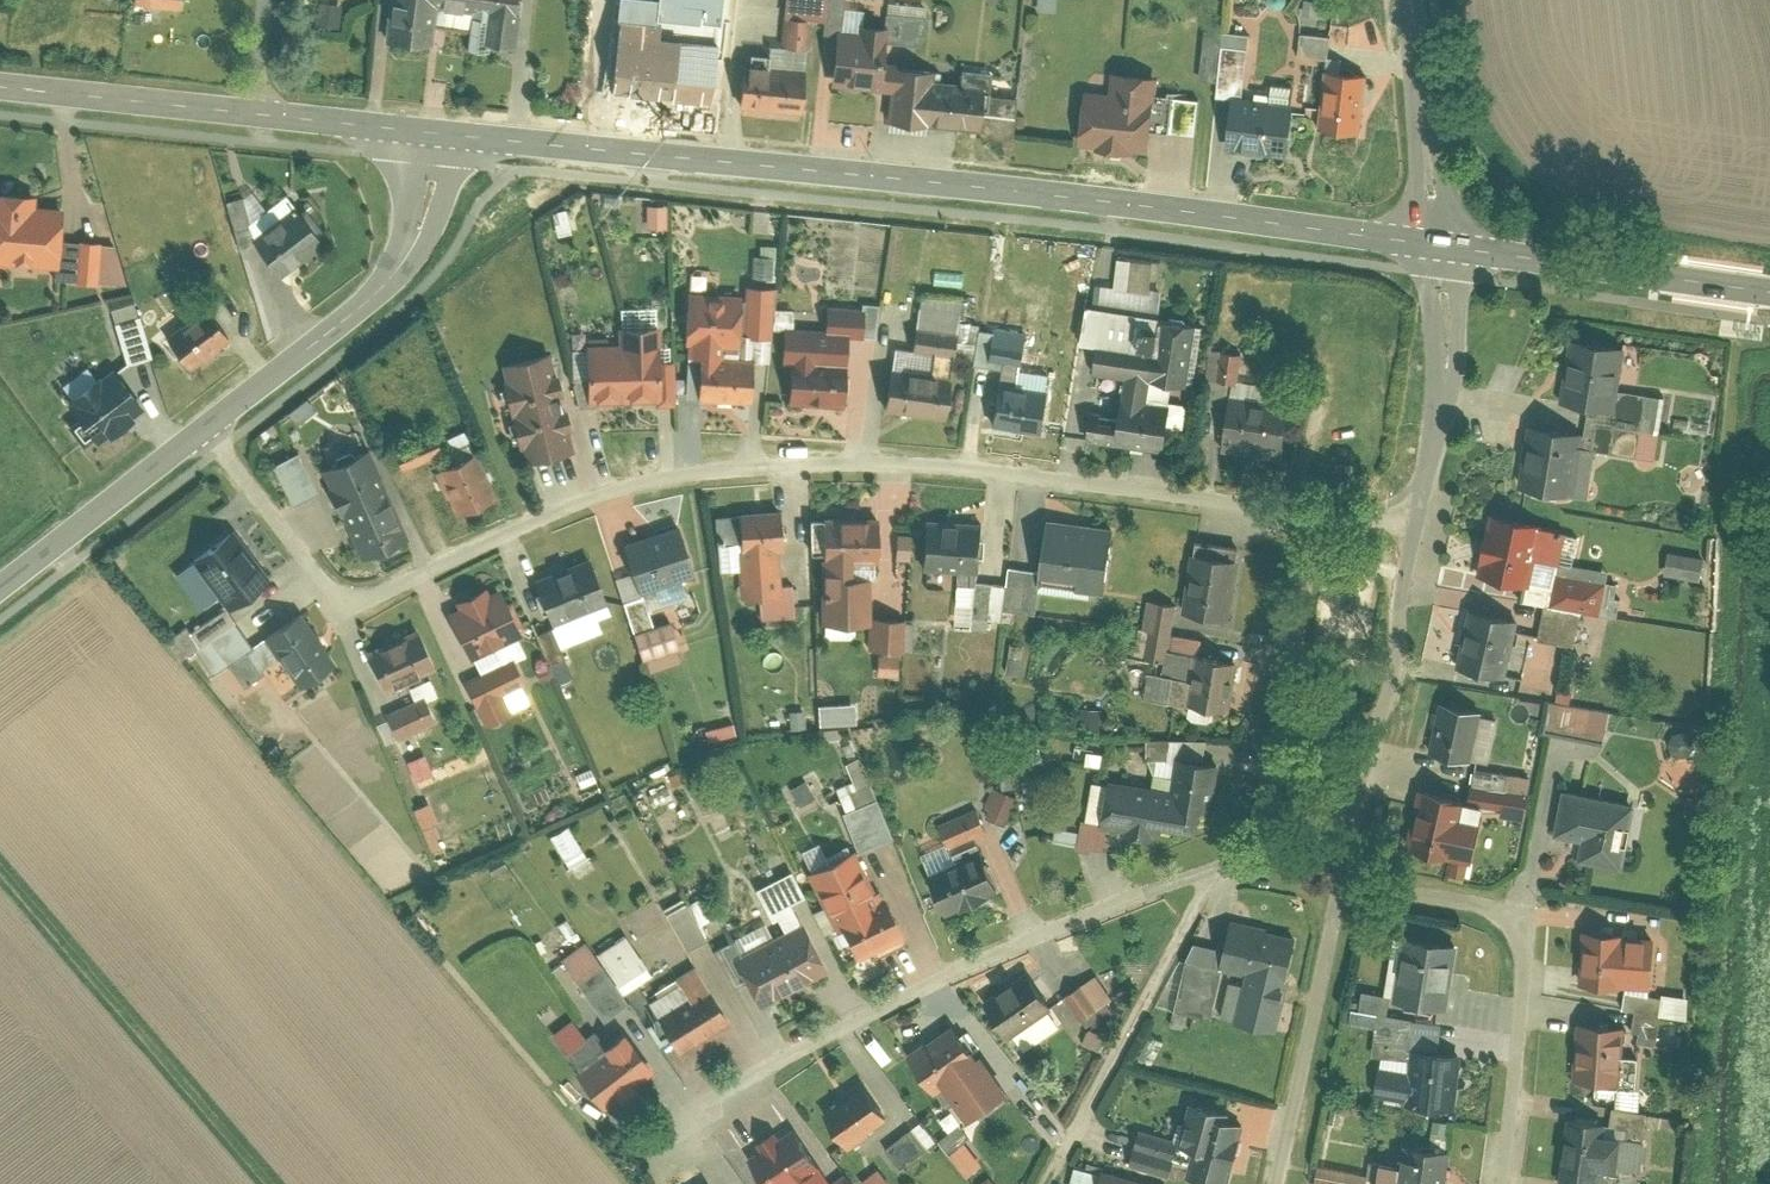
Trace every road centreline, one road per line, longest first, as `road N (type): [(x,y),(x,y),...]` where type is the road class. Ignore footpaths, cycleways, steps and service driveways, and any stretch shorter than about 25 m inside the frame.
road 1 (residential): [(213,423),(312,570),(340,594),(382,590),(605,490),(725,467),(859,459),(1052,474),(1321,514)]
road 2 (tertiary): [(1440,248),(447,133)]
road 3 (residential): [(670,1126),(753,1071),(1060,925),(1267,849)]
road 4 (residential): [(1341,874),(1500,903),(1519,917),(1527,937),(1493,1183)]
road 5 (track): [(0,871),(273,1183)]
road 6 (tertiary): [(447,133),(411,248),(392,273),(213,423)]
road 7 (track): [(1216,868),(1043,1183)]
road 8 (residential): [(1321,514),(1267,849)]
road 9 (tertiary): [(1769,292),(1440,248)]
road 10 (residential): [(1275,1183),(1341,874)]
road 11 (residential): [(1356,812),(1425,527)]
road 12 (residential): [(1425,527),(1447,353),(1440,248)]
road 13 (tertiary): [(213,423),(0,590)]
road 14 (tertiary): [(262,112),(0,84)]
road 15 (unclassified): [(1440,248),(1412,0)]
road 16 (tertiary): [(447,133),(262,112)]

